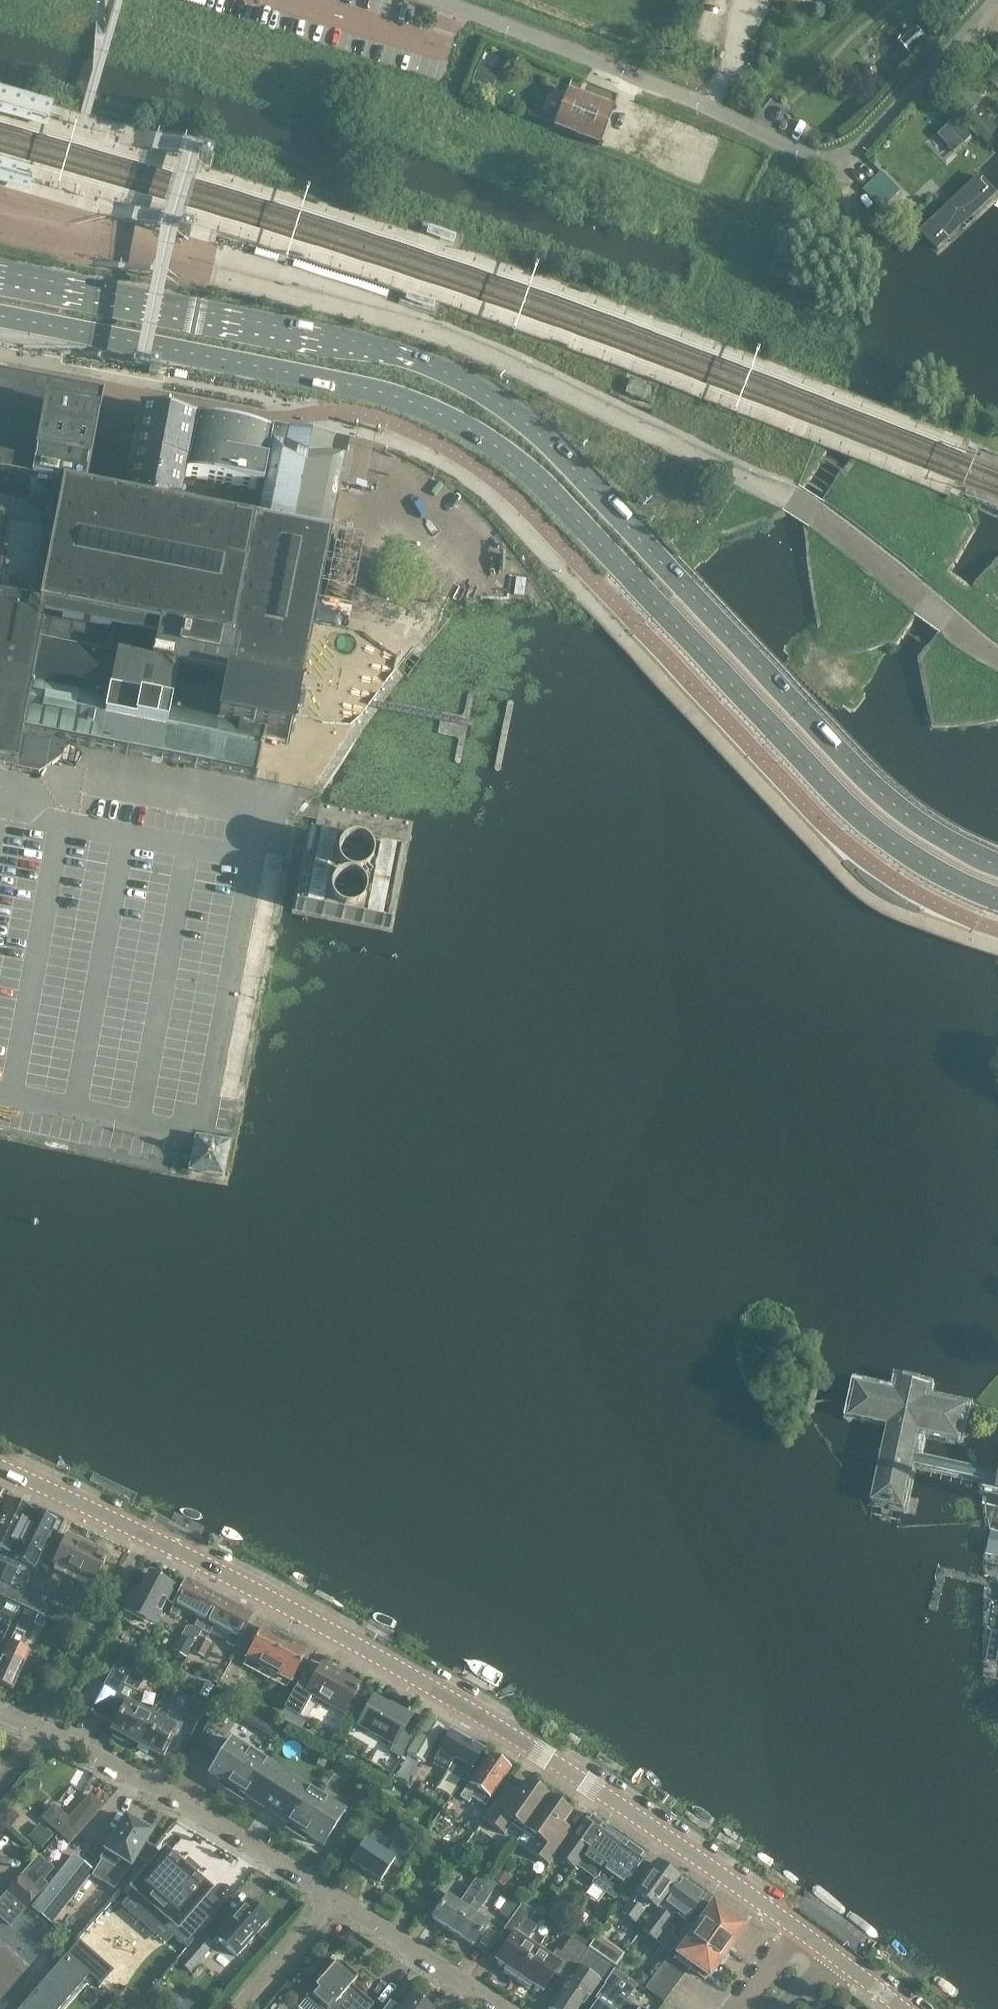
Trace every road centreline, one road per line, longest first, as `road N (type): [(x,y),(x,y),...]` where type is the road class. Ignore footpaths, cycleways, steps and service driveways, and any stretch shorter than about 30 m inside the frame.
road 1 (primary): [(997,866),(923,828),(862,777),(557,449),(486,392),(352,340),(0,271)]
road 2 (primary): [(0,316),(382,392),(460,423),(547,491),(834,794),(925,865),(997,900)]
road 3 (tertiary): [(799,1930),(420,1683),(142,1535)]
road 4 (unclassified): [(839,161),(802,153),(689,99),(436,0)]
road 5 (residential): [(40,1733),(336,1898)]
road 6 (unclassified): [(0,368),(268,419)]
road 7 (residential): [(839,161),(996,0)]
road 8 (residential): [(40,1733),(142,1535)]
road 9 (residential): [(336,1898),(498,2008)]
road 10 (tertiary): [(142,1535),(0,1467)]
road 11 (residential): [(336,1898),(239,2008)]

